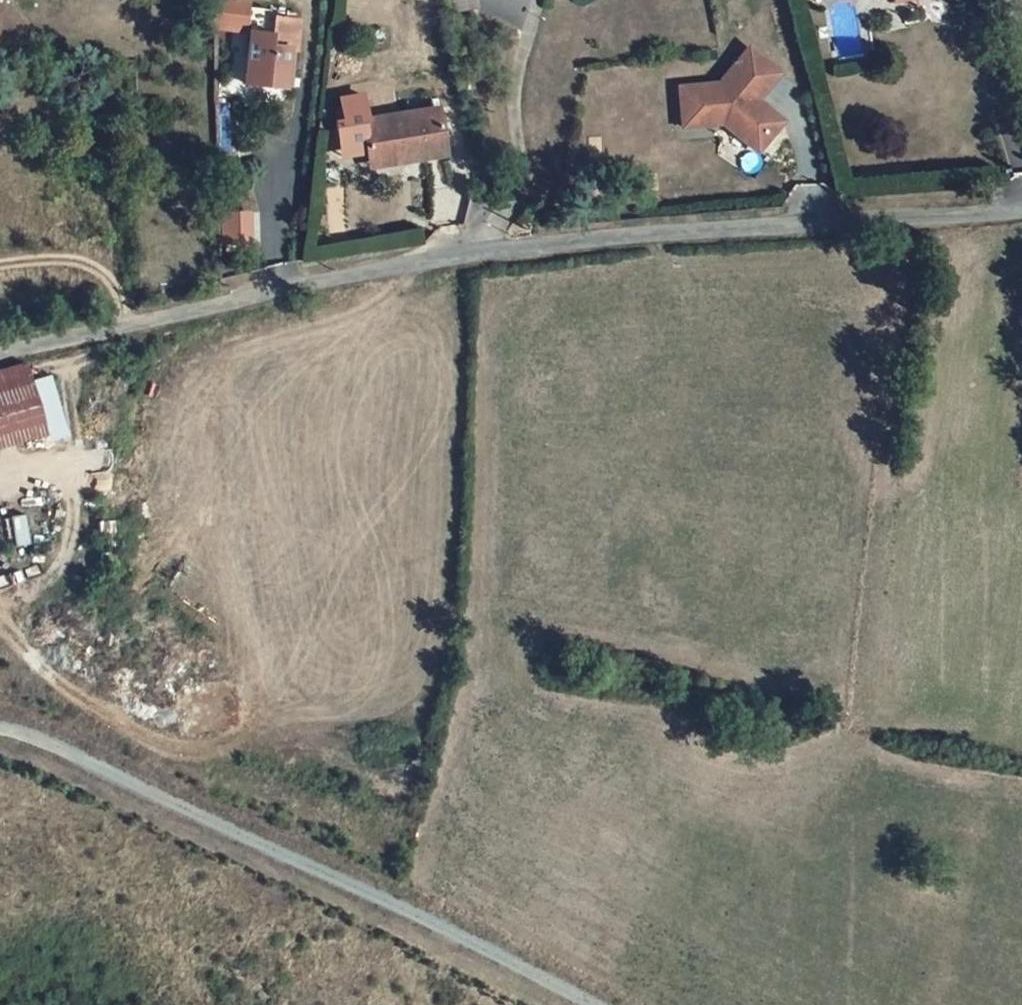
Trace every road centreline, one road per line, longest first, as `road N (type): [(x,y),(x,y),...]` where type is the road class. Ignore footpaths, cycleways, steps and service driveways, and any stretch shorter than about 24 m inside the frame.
road 1 (unclassified): [(0,341),(131,306),(506,237),(772,213),(1021,202)]
road 2 (track): [(0,727),(77,753),(392,896),(598,1004)]

